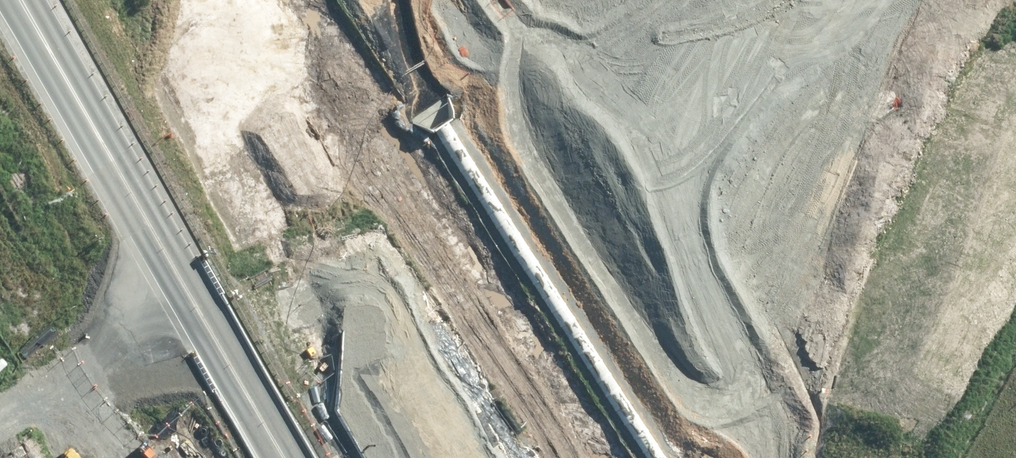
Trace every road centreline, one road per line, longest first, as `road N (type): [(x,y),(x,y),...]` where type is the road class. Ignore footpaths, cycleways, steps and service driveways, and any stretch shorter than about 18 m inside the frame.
road 1 (trunk): [(401,457),(682,120),(763,0)]
road 2 (trunk): [(801,0),(622,253),(449,457)]
road 3 (secondary): [(302,457),(32,0)]

